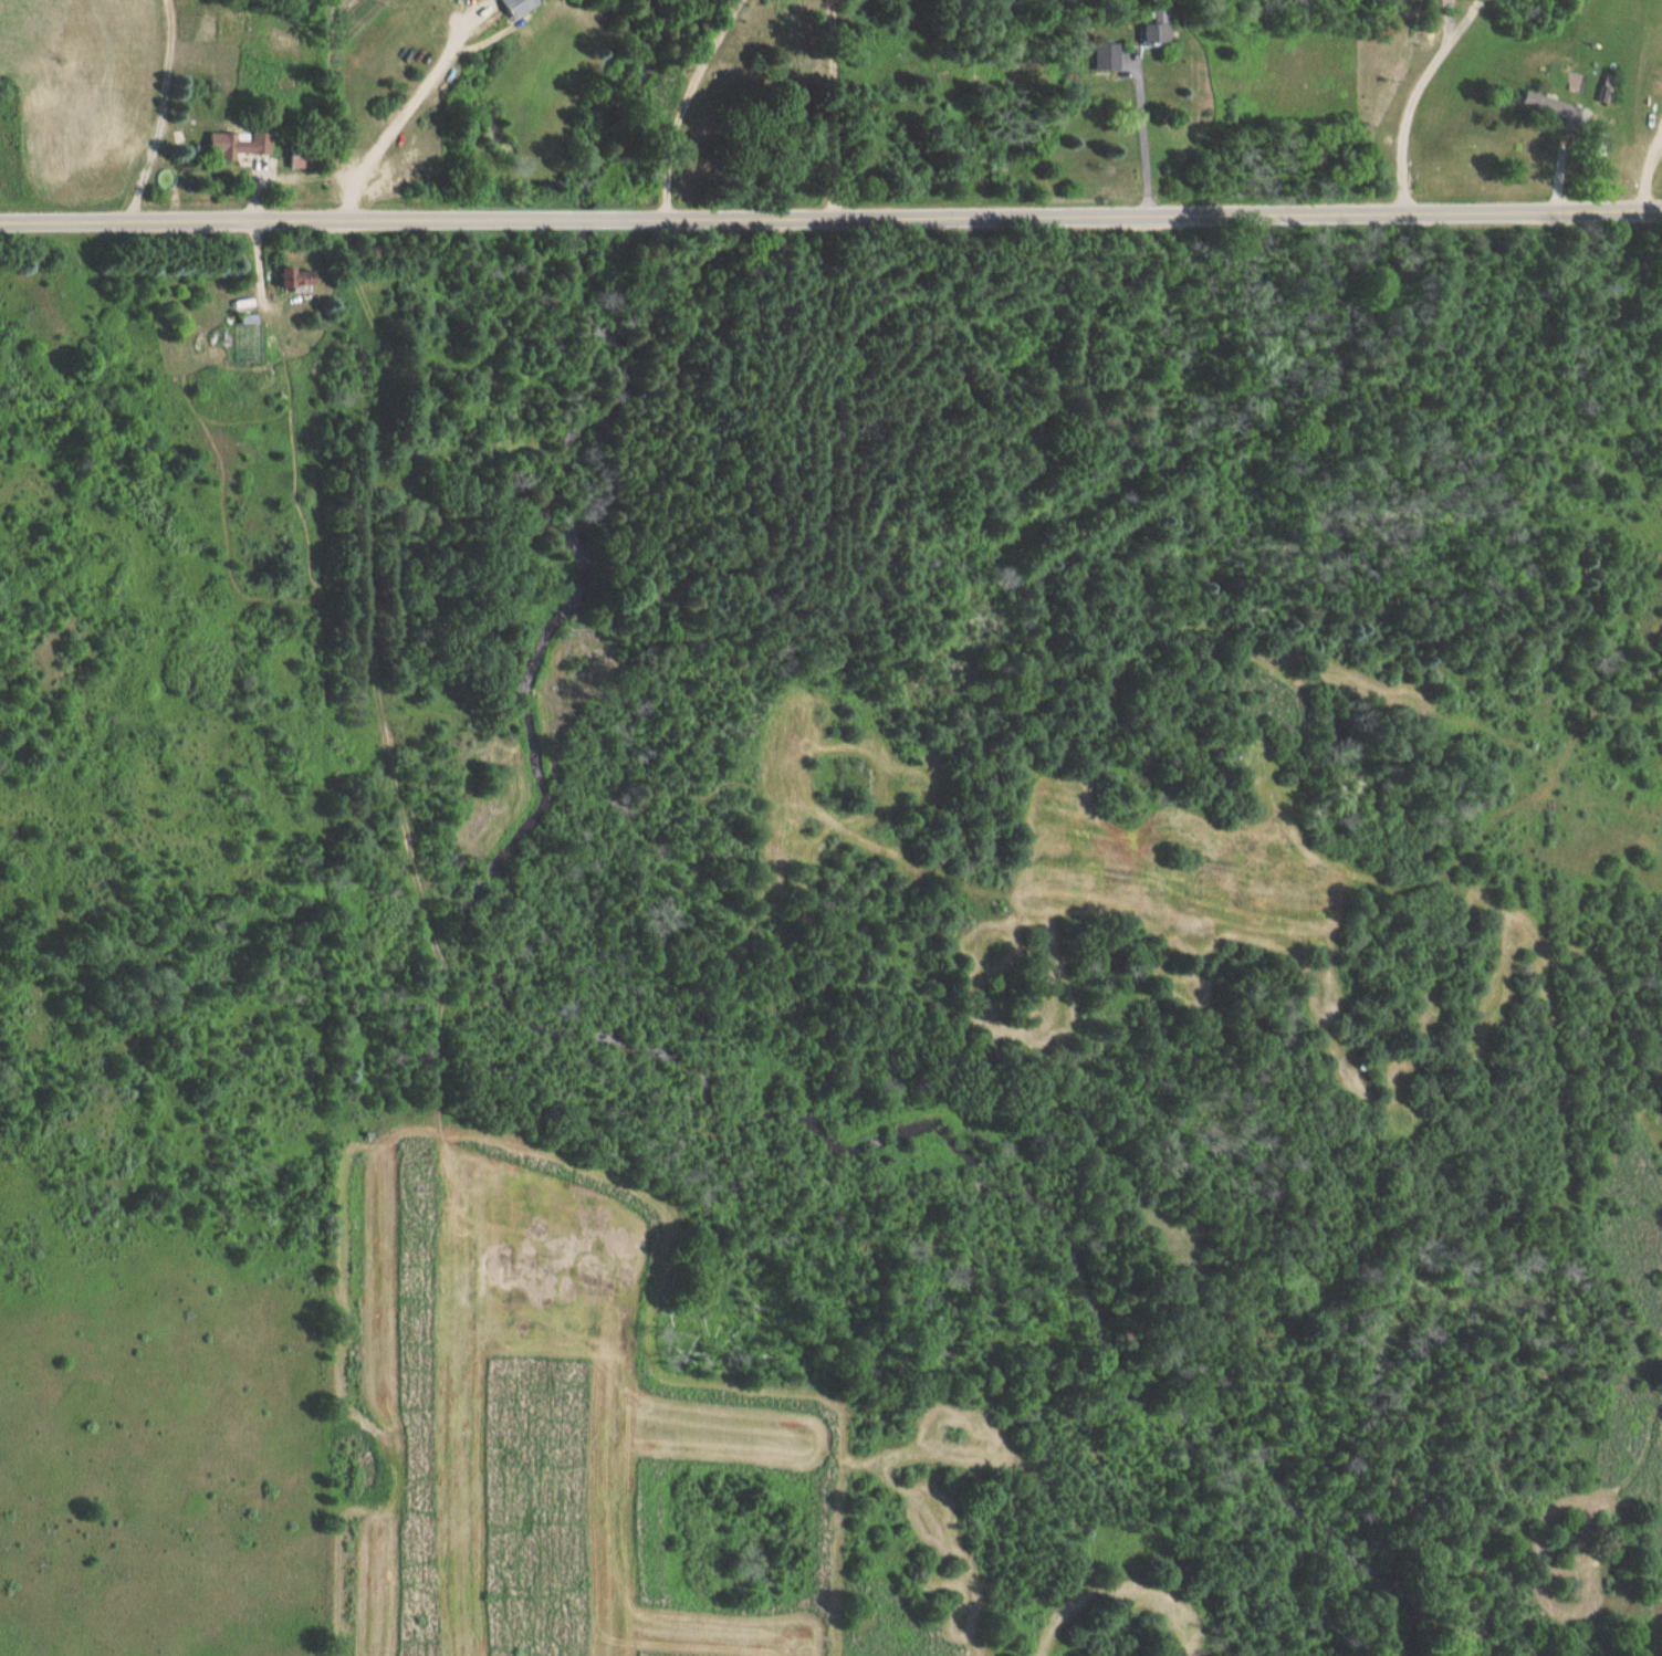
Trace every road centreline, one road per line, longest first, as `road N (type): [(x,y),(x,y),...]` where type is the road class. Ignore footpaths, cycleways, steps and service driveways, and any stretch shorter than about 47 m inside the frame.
road 1 (tertiary): [(0,224),(1661,215)]

